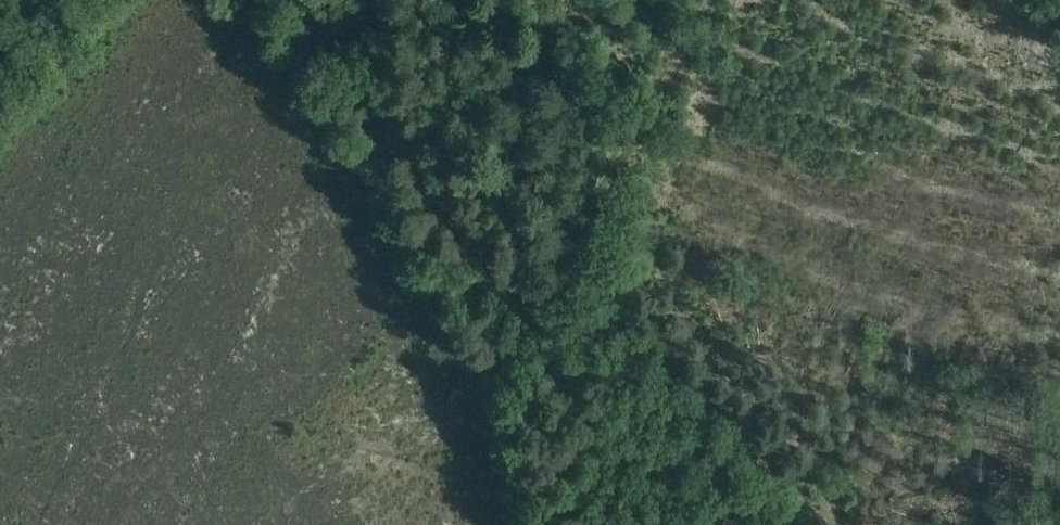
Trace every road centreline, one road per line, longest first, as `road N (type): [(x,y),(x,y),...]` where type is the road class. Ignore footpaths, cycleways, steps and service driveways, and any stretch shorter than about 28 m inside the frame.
road 1 (track): [(308,0),(492,242),(530,262),(562,243),(595,200),(698,0)]

